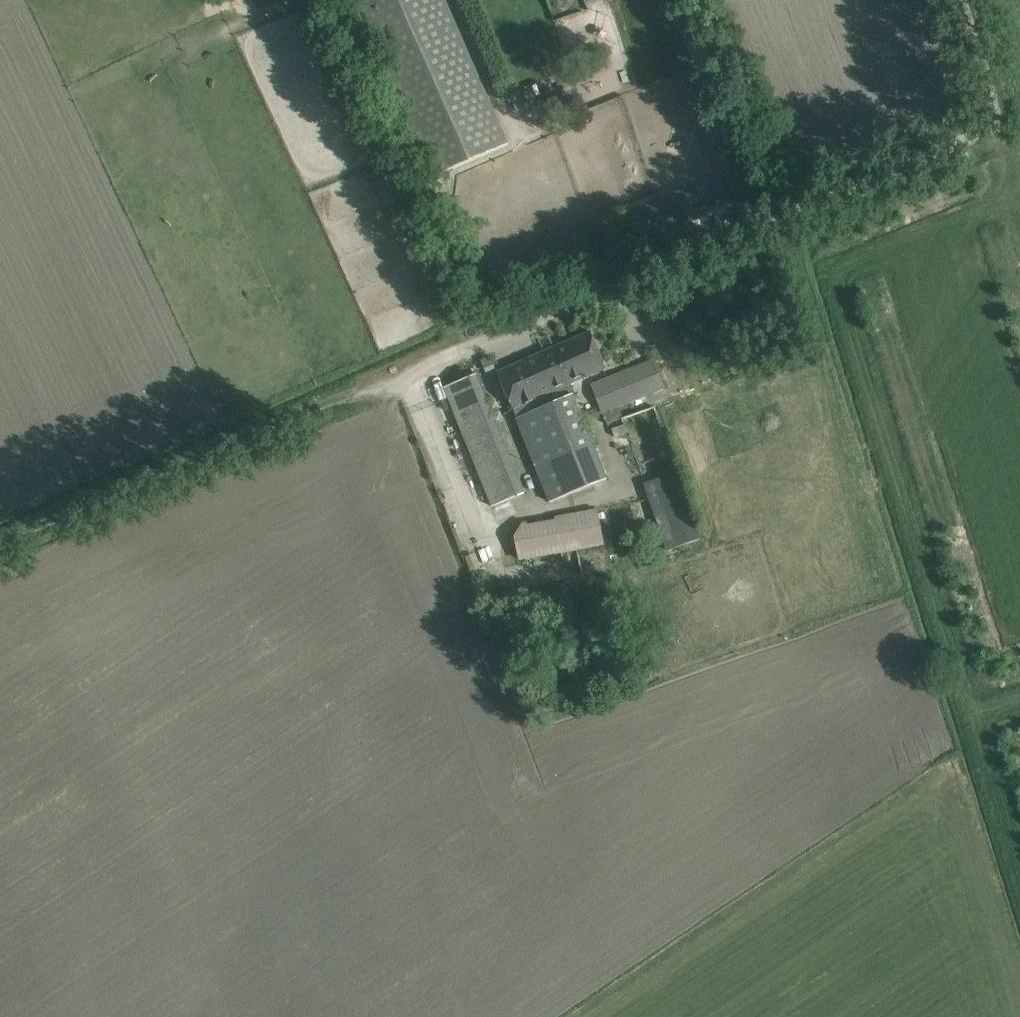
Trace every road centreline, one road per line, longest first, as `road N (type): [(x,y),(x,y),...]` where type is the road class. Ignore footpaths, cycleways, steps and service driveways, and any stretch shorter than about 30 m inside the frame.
road 1 (unclassified): [(470,344),(975,129),(989,103),(962,0)]
road 2 (track): [(0,540),(470,344)]

